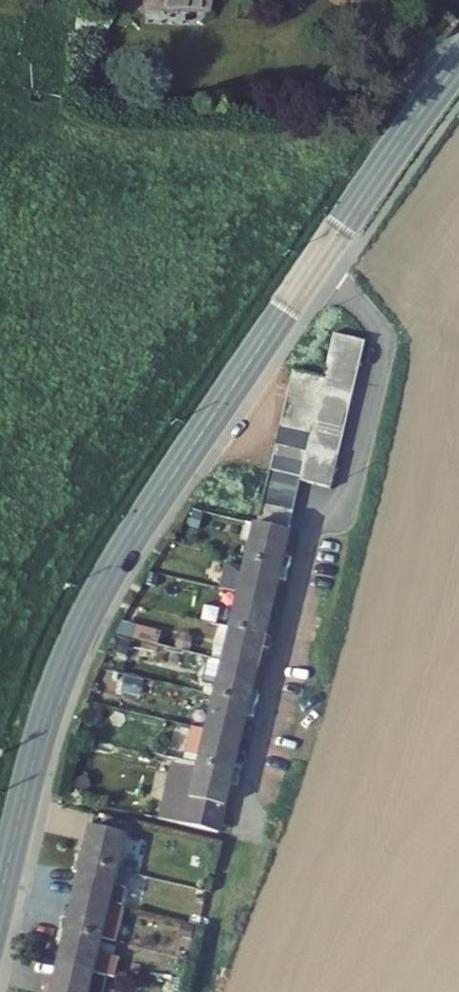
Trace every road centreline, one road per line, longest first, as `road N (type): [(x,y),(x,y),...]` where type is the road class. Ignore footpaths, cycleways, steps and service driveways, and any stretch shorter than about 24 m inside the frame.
road 1 (secondary): [(458,67),(233,387),(85,618),(43,727),(0,901)]

